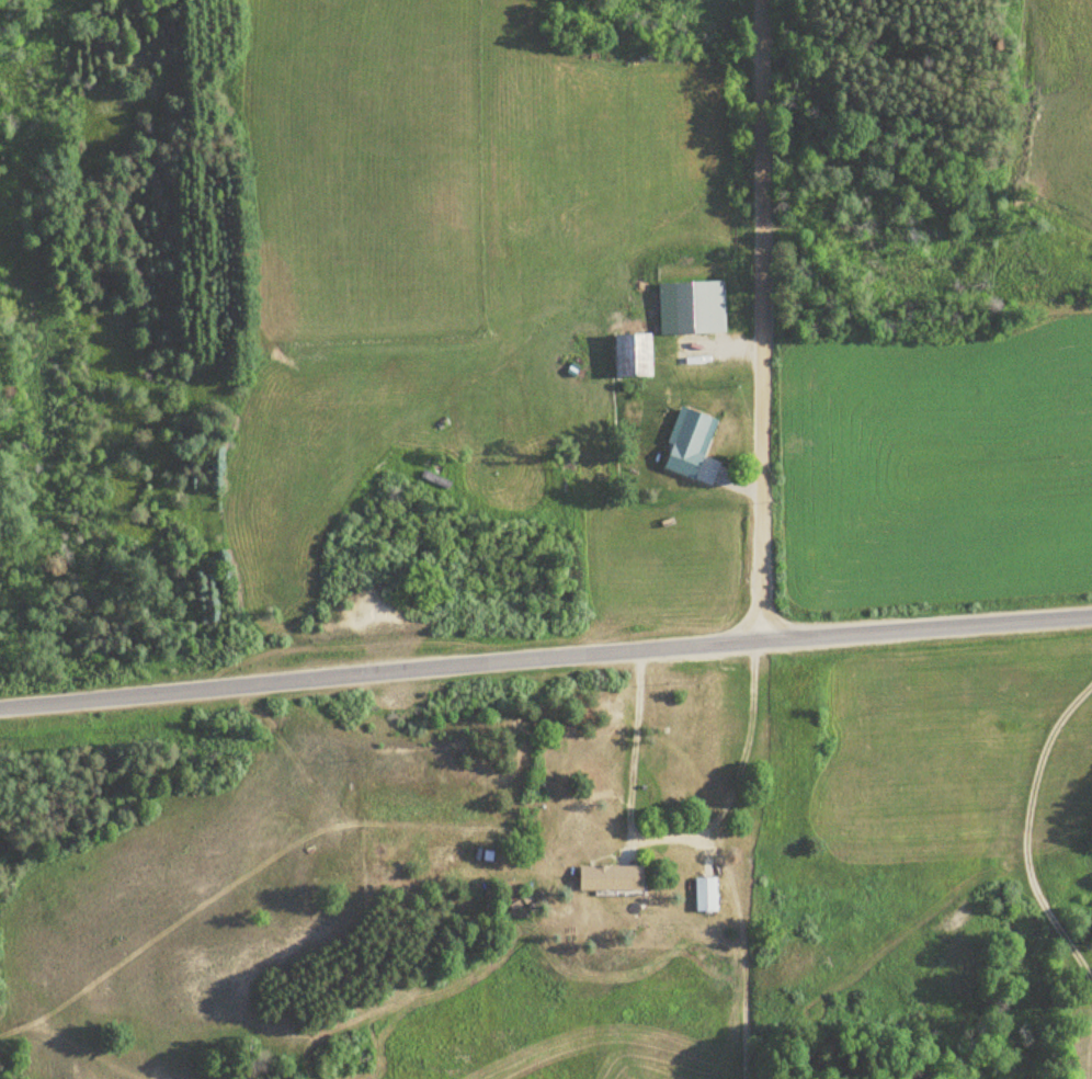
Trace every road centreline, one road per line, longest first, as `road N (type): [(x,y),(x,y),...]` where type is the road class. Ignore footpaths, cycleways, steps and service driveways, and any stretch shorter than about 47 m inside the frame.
road 1 (residential): [(1091,613),(0,706)]
road 2 (residential): [(758,638),(760,0)]

